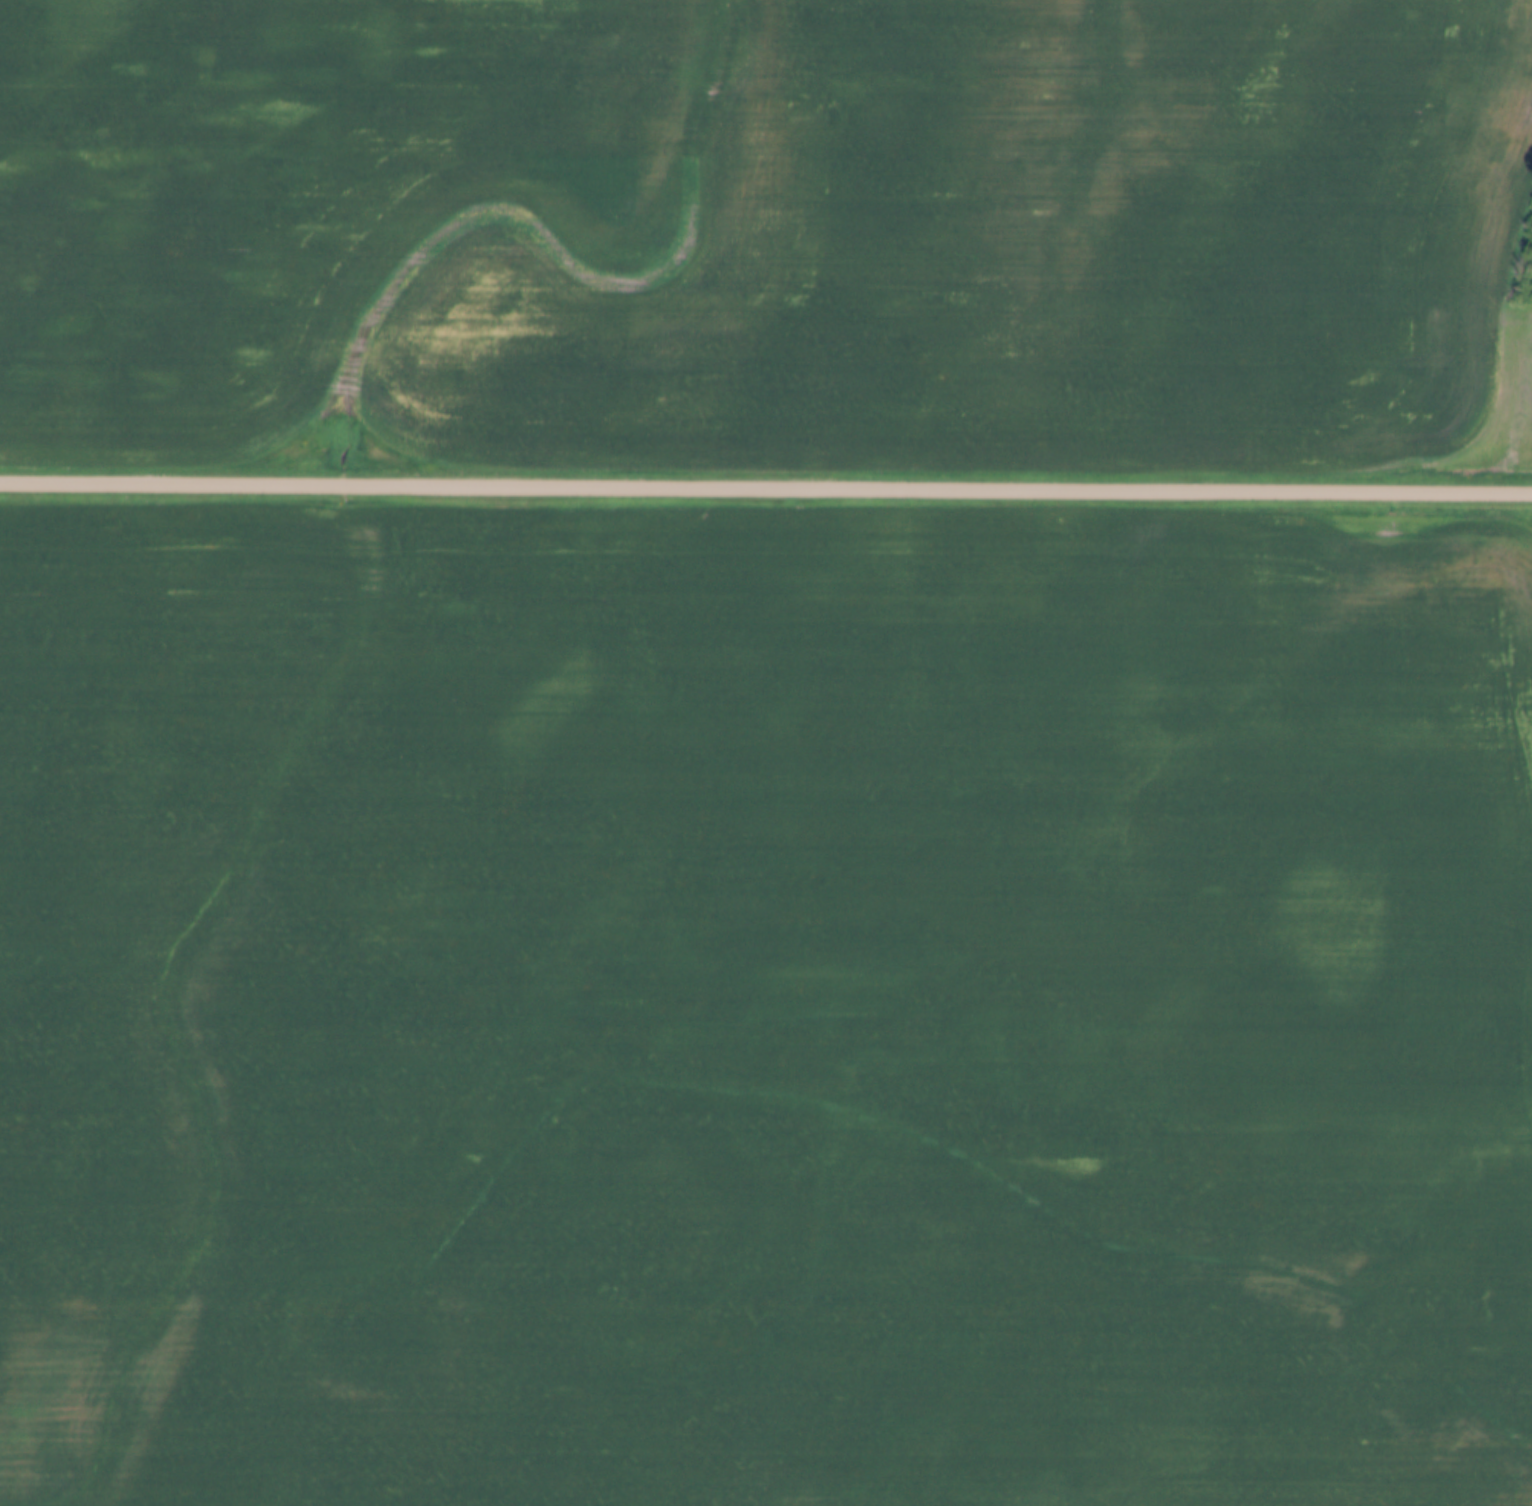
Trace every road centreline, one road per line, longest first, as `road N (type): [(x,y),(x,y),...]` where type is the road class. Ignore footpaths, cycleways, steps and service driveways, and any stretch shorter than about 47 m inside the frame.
road 1 (residential): [(0,478),(1531,488)]

